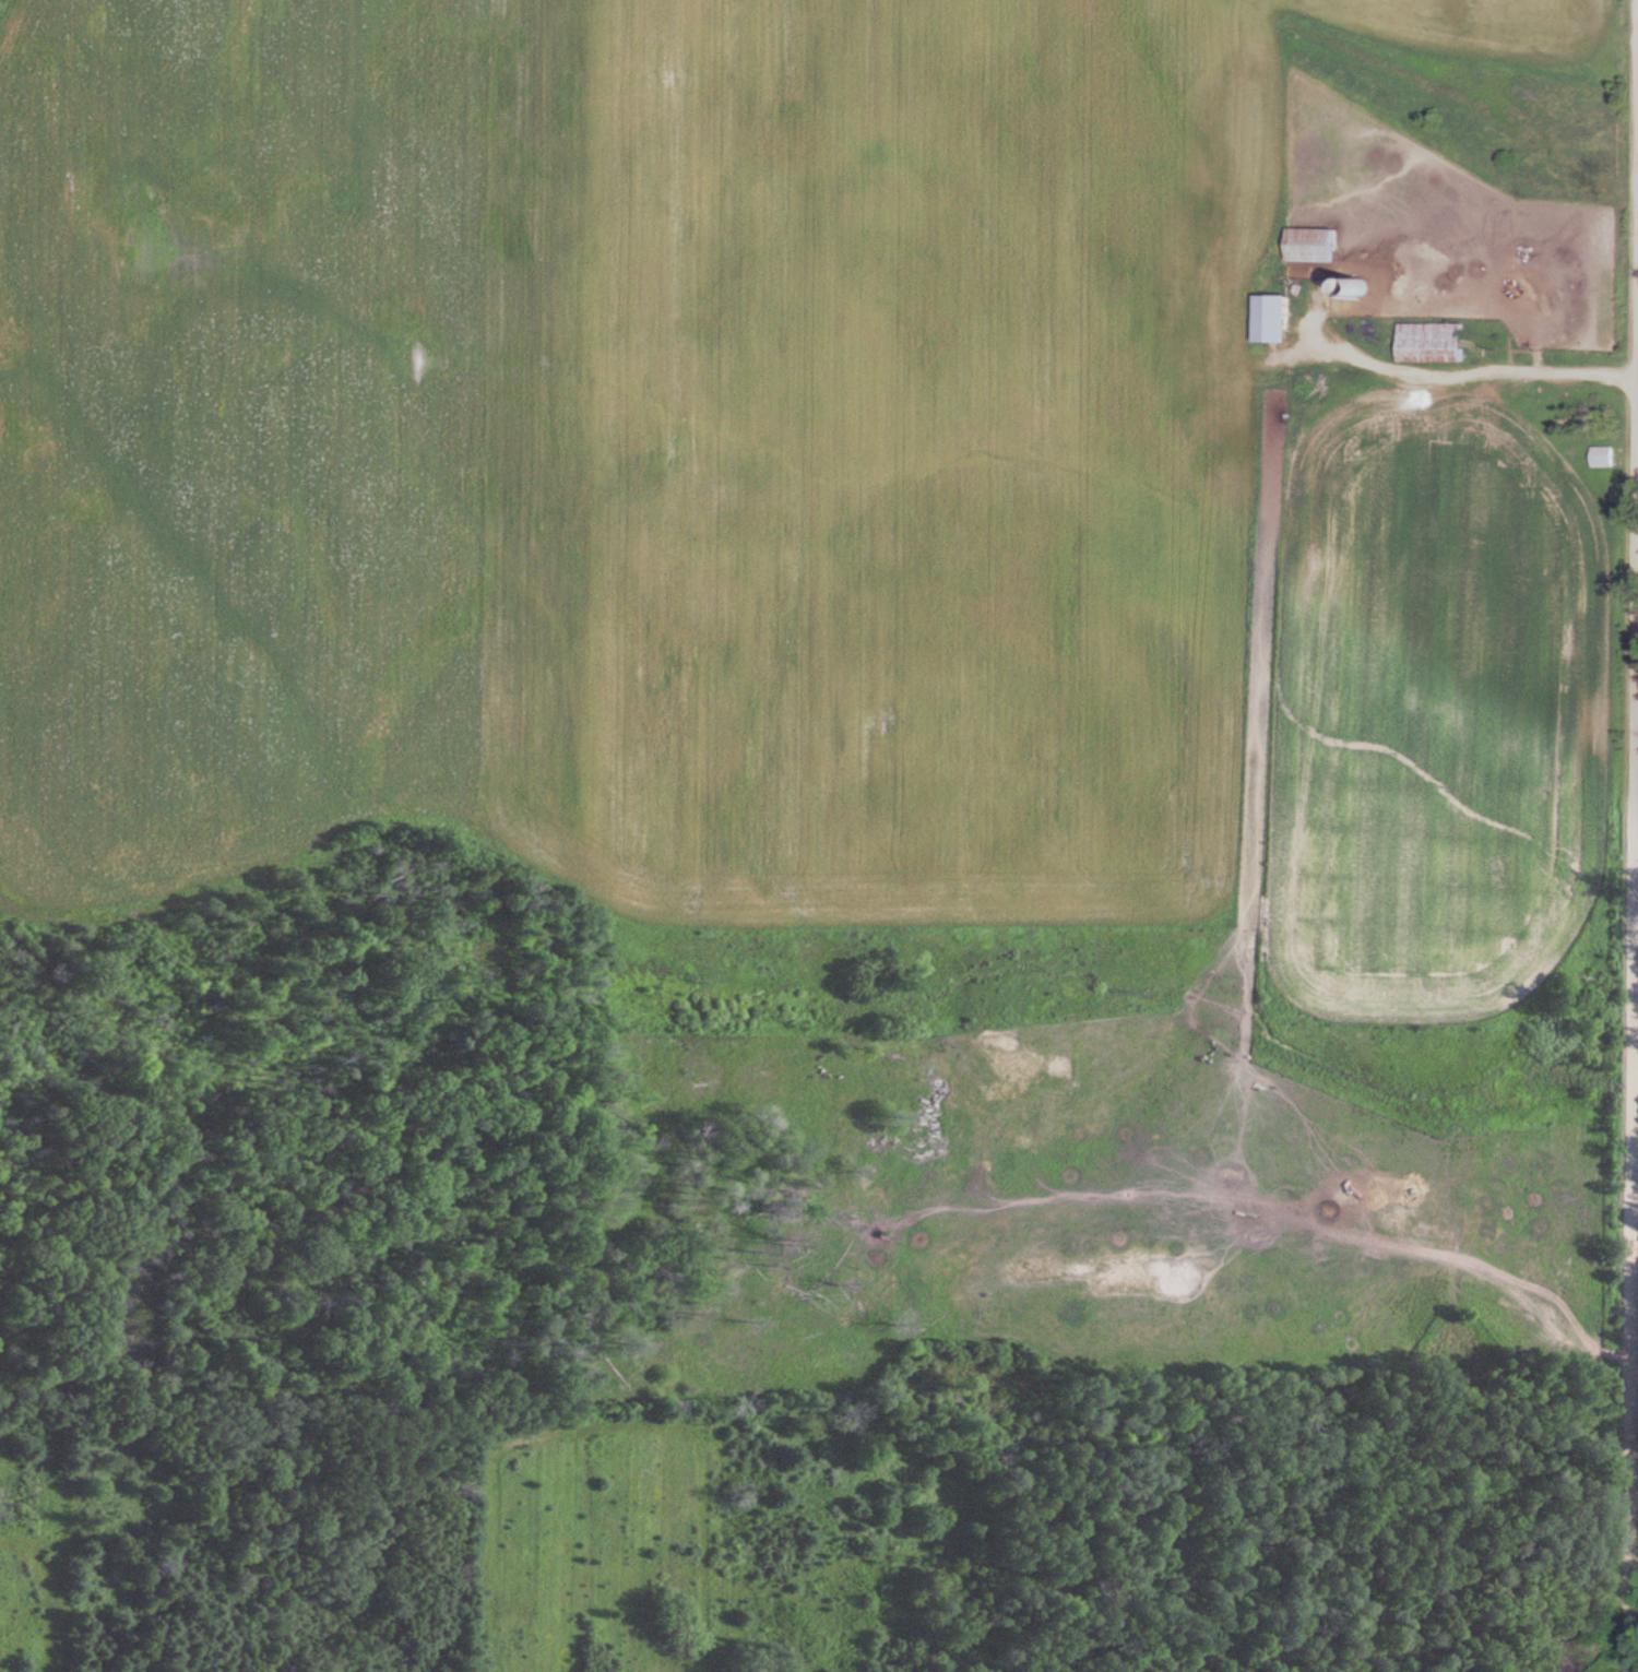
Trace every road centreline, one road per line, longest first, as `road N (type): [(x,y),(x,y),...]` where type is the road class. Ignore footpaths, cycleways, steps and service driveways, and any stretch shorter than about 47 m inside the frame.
road 1 (residential): [(1637,1090),(1635,1671)]

